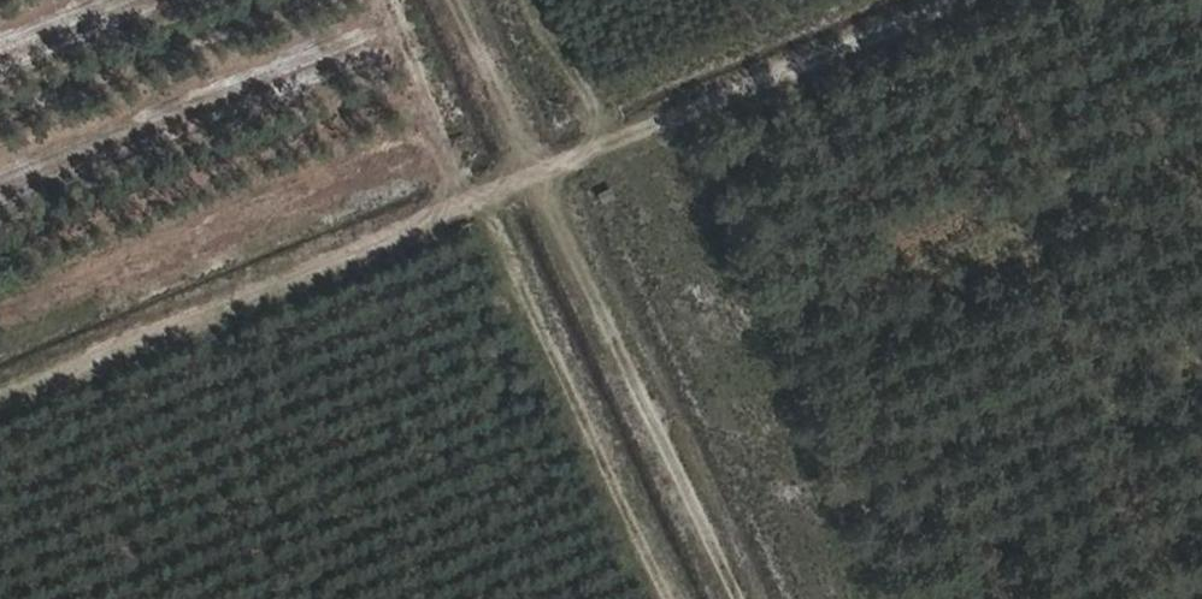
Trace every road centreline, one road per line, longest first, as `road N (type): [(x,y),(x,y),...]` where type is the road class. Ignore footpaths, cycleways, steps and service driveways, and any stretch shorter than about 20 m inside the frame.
road 1 (track): [(955,0),(0,393)]
road 2 (track): [(741,598),(455,0)]

